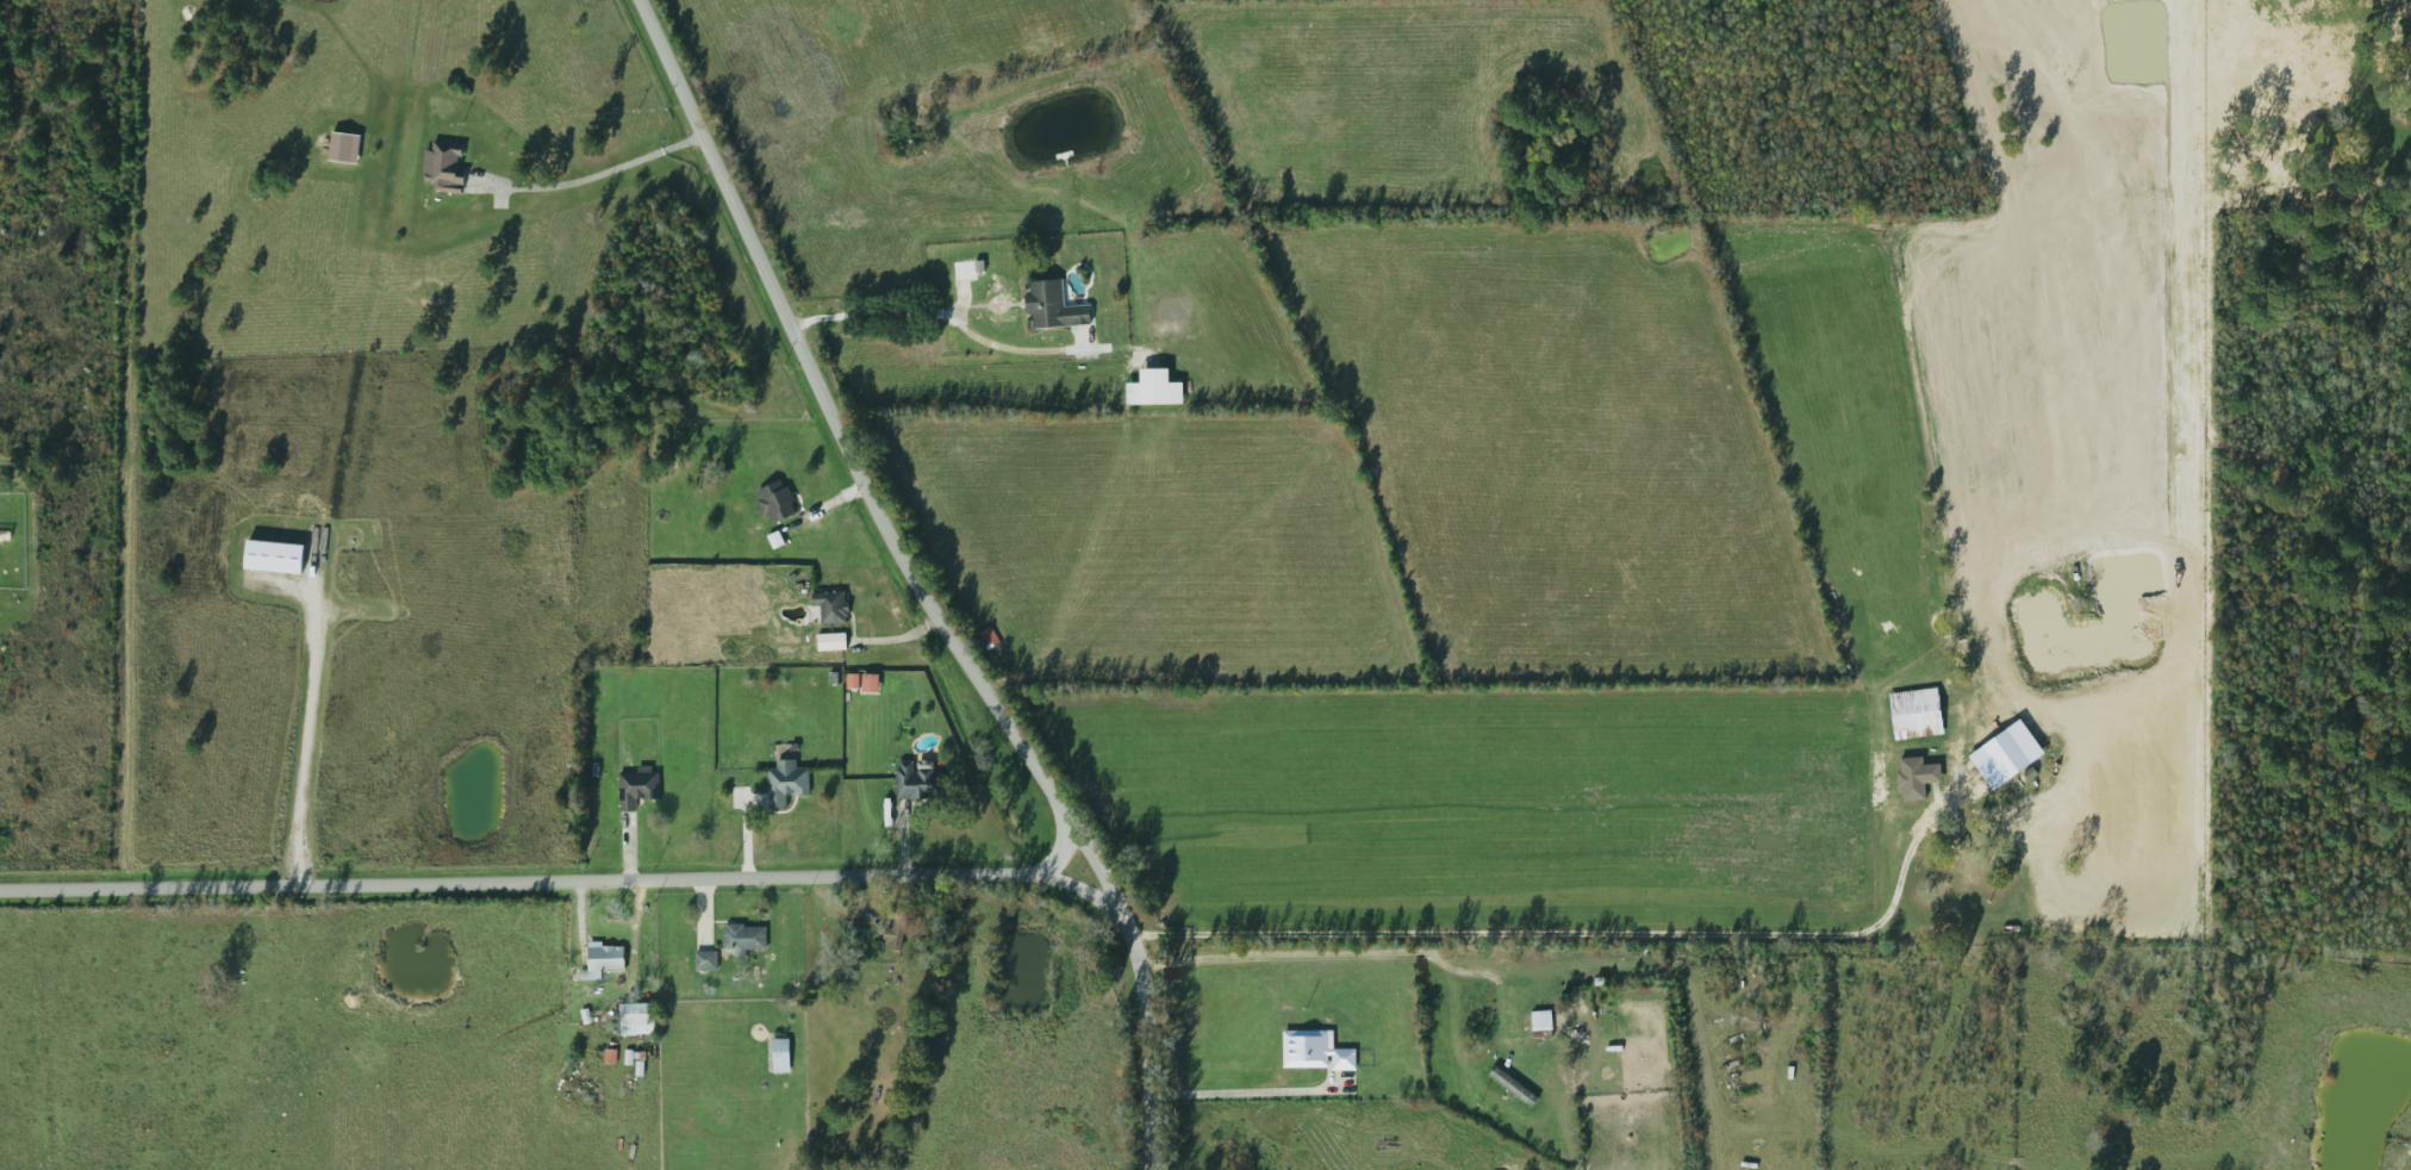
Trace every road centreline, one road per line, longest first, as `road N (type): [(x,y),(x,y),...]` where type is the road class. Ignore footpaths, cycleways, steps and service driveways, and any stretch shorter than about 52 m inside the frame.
road 1 (tertiary): [(1150,1169),(1145,979),(1095,864),(907,547),(634,0)]
road 2 (residential): [(0,884),(1095,864)]

